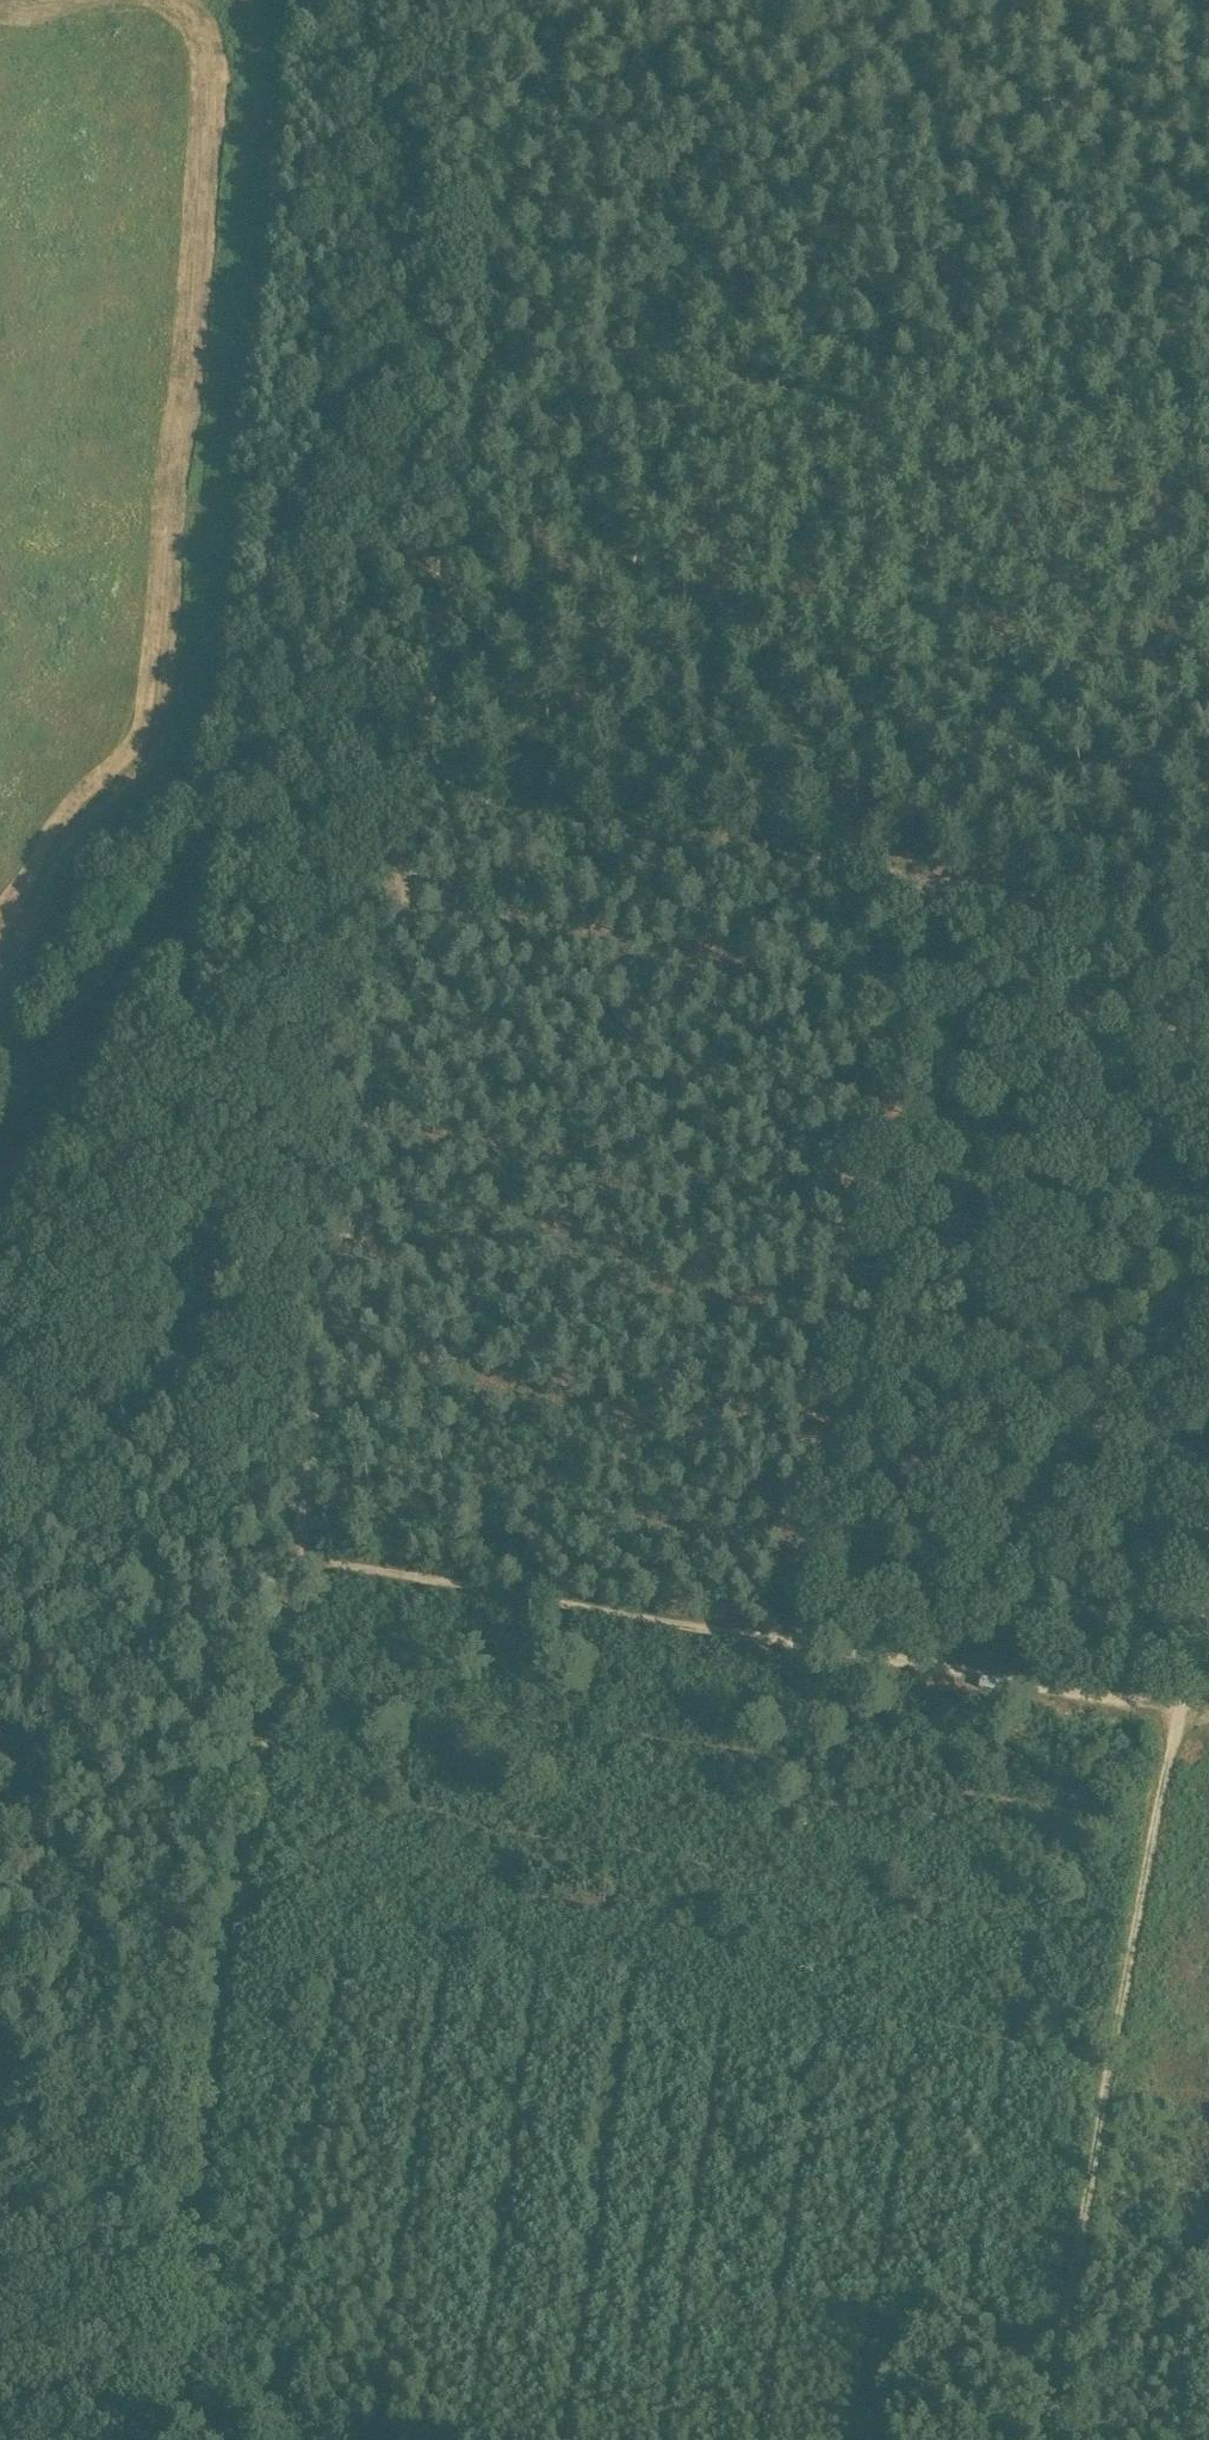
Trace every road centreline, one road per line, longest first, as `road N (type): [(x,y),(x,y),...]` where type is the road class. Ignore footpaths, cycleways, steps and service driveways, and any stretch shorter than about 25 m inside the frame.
road 1 (track): [(416,858),(167,2439)]
road 2 (unclassified): [(0,1326),(416,858),(460,563)]
road 3 (track): [(304,1559),(1176,1710)]
road 4 (track): [(246,1903),(1114,2064)]
road 5 (track): [(475,802),(1208,922)]
road 6 (track): [(1043,2439),(1176,1710)]
road 7 (track): [(546,0),(460,563)]
road 8 (track): [(1176,1710),(1208,1527)]

